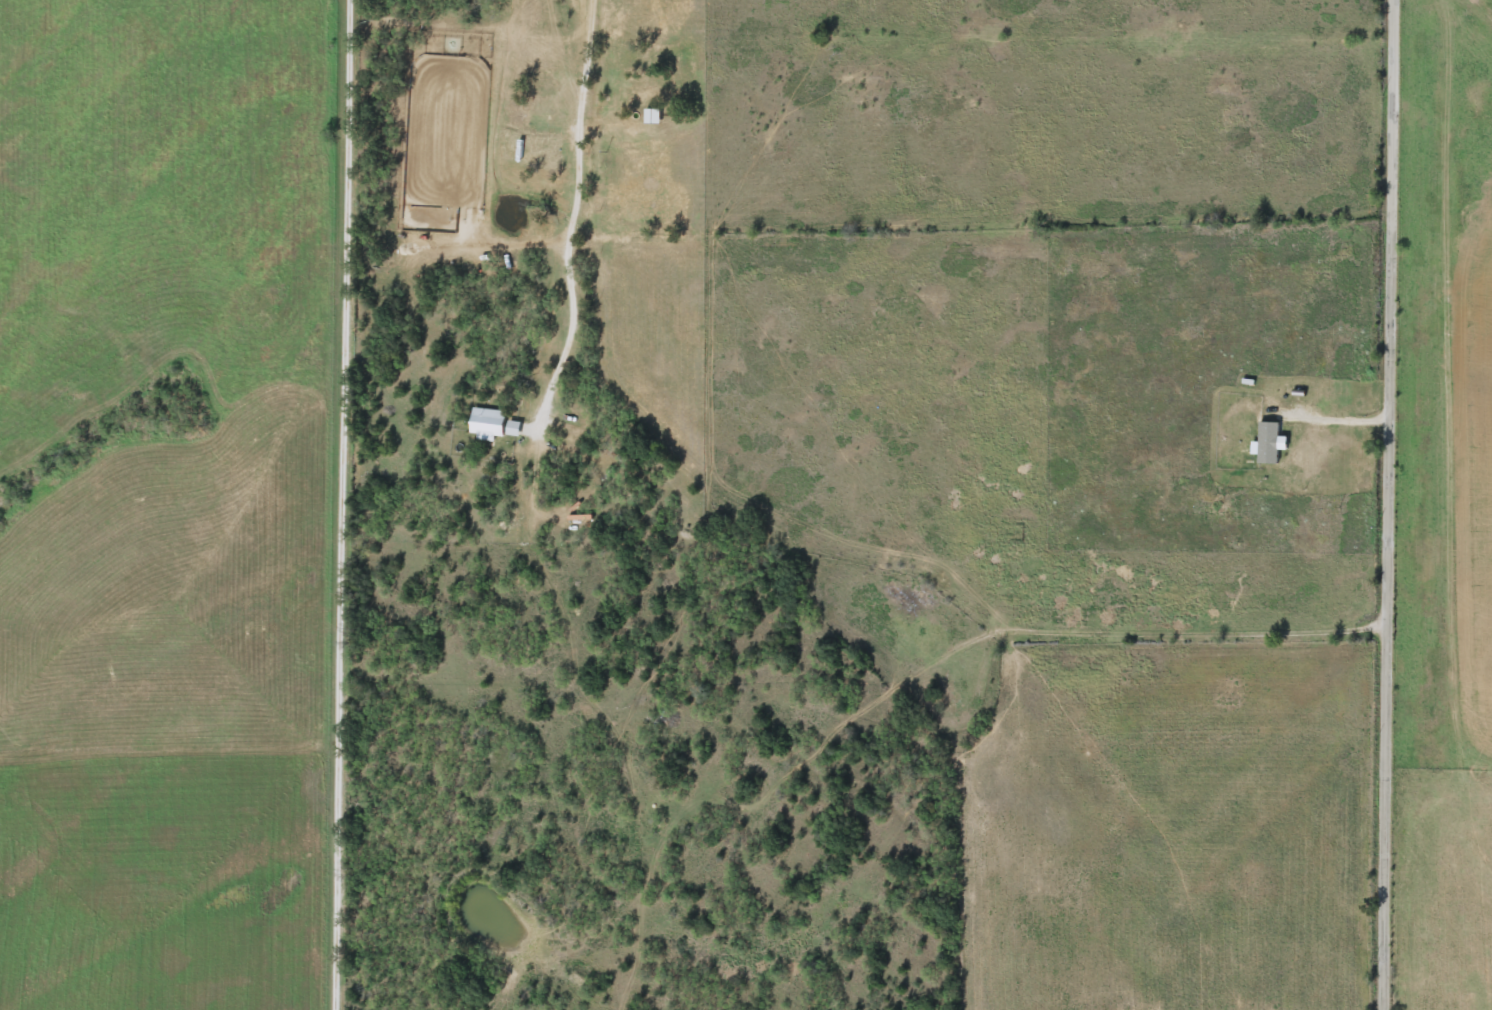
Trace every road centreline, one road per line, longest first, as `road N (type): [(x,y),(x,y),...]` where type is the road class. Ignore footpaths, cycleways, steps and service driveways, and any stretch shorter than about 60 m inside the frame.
road 1 (residential): [(1381,1009),(1393,0)]
road 2 (track): [(344,1009),(353,441)]
road 3 (track): [(353,441),(353,0)]

